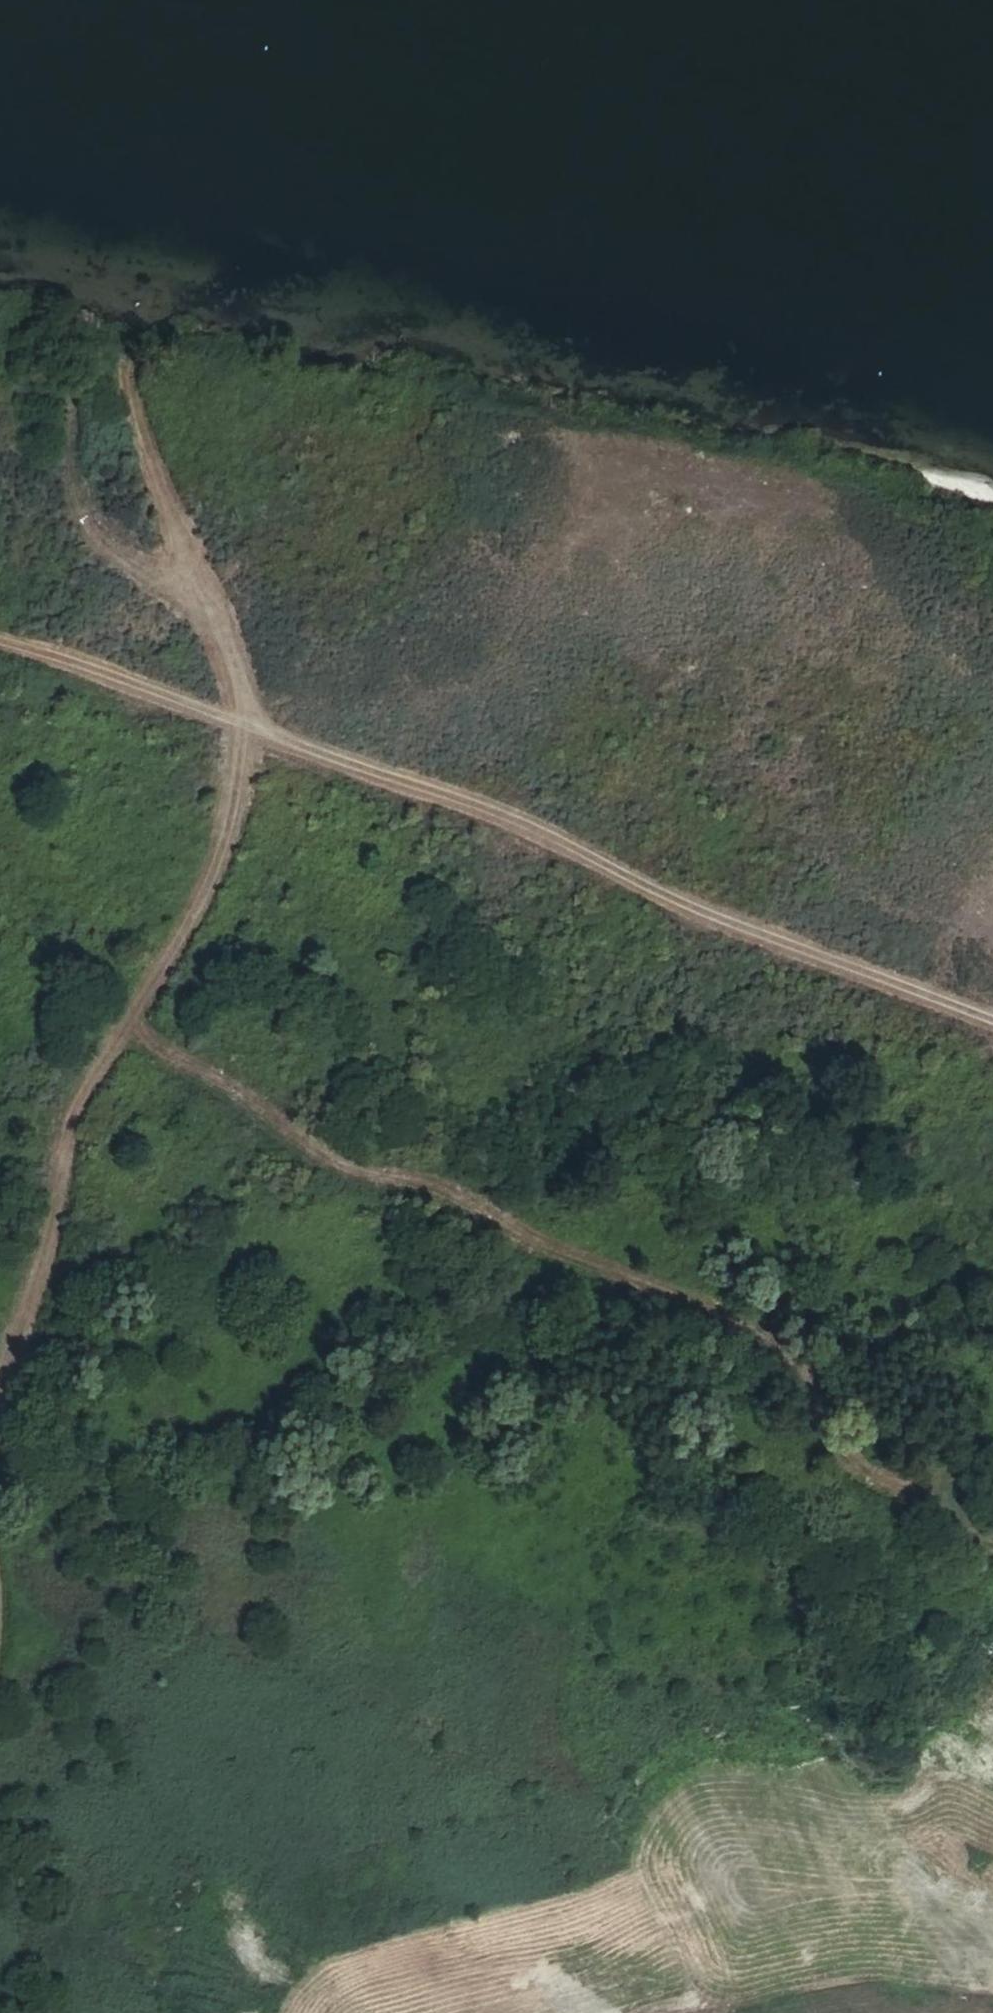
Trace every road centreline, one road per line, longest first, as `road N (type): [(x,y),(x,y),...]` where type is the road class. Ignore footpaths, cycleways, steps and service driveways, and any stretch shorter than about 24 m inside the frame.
road 1 (track): [(117,353),(156,488),(242,717),(225,846),(71,1096),(0,1377)]
road 2 (track): [(992,1020),(242,717),(0,646)]

